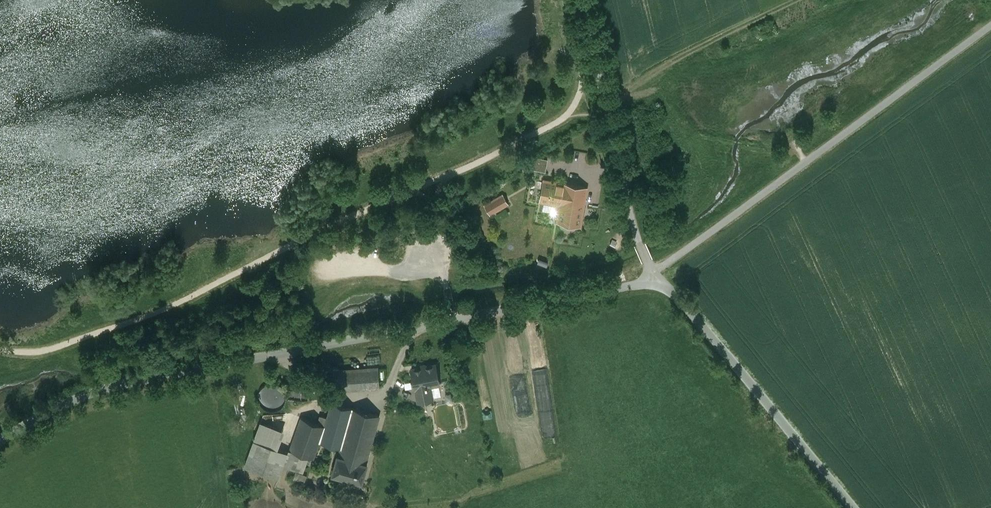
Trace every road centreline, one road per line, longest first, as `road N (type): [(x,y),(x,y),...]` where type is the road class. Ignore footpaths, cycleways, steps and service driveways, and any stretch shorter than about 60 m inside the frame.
road 1 (unclassified): [(651,281),(91,391),(0,444)]
road 2 (unclassified): [(851,507),(672,294),(651,281)]
road 3 (unclassified): [(651,281),(582,0)]

